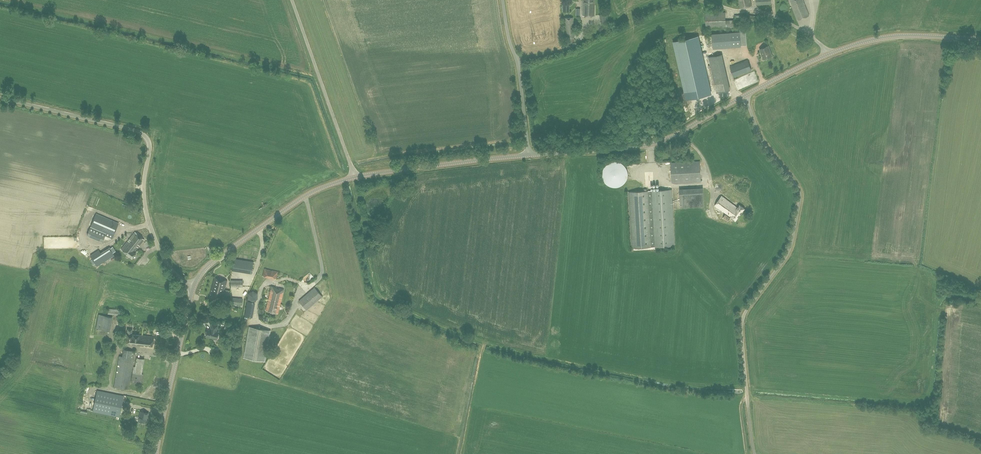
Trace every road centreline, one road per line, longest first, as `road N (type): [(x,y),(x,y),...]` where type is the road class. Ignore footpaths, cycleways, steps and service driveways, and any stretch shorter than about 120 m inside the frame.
road 1 (unclassified): [(194,286),(212,262),(322,188),(529,155)]
road 2 (unclassified): [(747,388),(742,321),(789,252),(800,194),(761,140),(745,96)]
road 3 (unclassified): [(194,286),(169,267),(151,228),(146,137),(0,98)]
road 4 (unclassified): [(745,96),(875,39),(980,39)]
road 5 (unclassified): [(529,155),(650,144),(745,96)]
road 6 (unclassified): [(156,453),(194,286)]
road 7 (unclassified): [(529,155),(503,0)]

